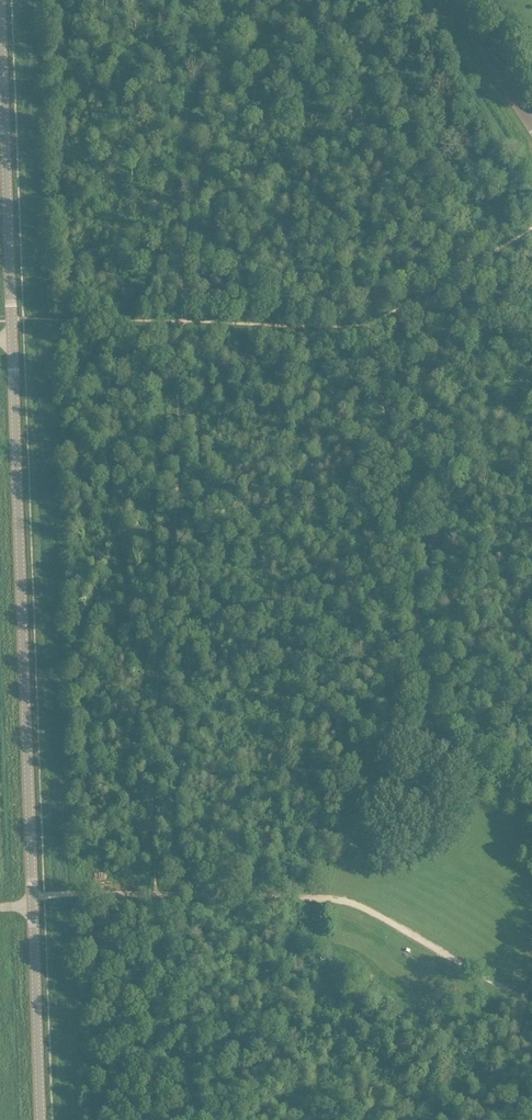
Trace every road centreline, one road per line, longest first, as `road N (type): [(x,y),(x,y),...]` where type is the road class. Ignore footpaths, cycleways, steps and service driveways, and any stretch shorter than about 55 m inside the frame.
road 1 (unclassified): [(39,1119),(0,42)]
road 2 (residential): [(531,132),(449,0)]

